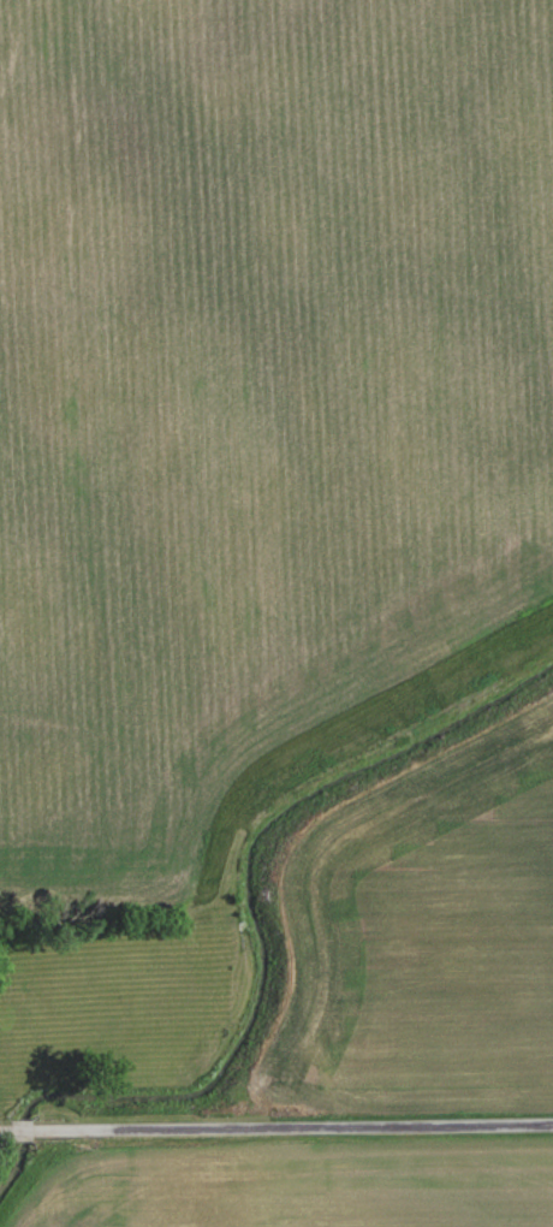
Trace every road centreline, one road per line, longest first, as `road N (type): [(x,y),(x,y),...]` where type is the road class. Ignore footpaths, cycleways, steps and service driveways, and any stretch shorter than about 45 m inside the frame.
road 1 (residential): [(0,1129),(552,1120)]

